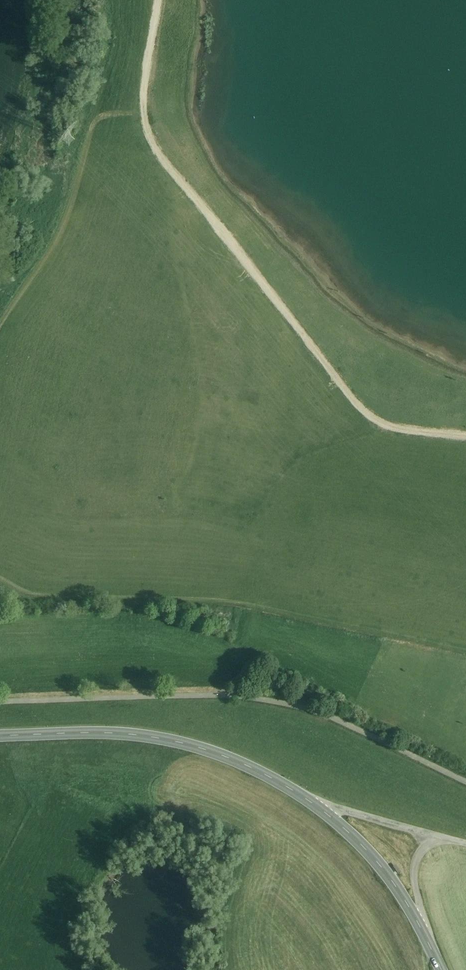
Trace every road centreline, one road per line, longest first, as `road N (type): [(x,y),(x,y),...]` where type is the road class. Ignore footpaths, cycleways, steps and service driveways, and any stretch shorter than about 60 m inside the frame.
road 1 (track): [(465,651),(247,604),(0,595)]
road 2 (track): [(0,311),(60,214),(109,0)]
road 3 (tertiary): [(313,802),(233,760),(170,742),(99,733),(0,737)]
road 4 (tertiary): [(429,941),(383,872),(313,802)]
road 5 (unclassified): [(313,802),(464,839)]
road 6 (unclassified): [(429,941),(412,864),(430,843),(464,839)]

